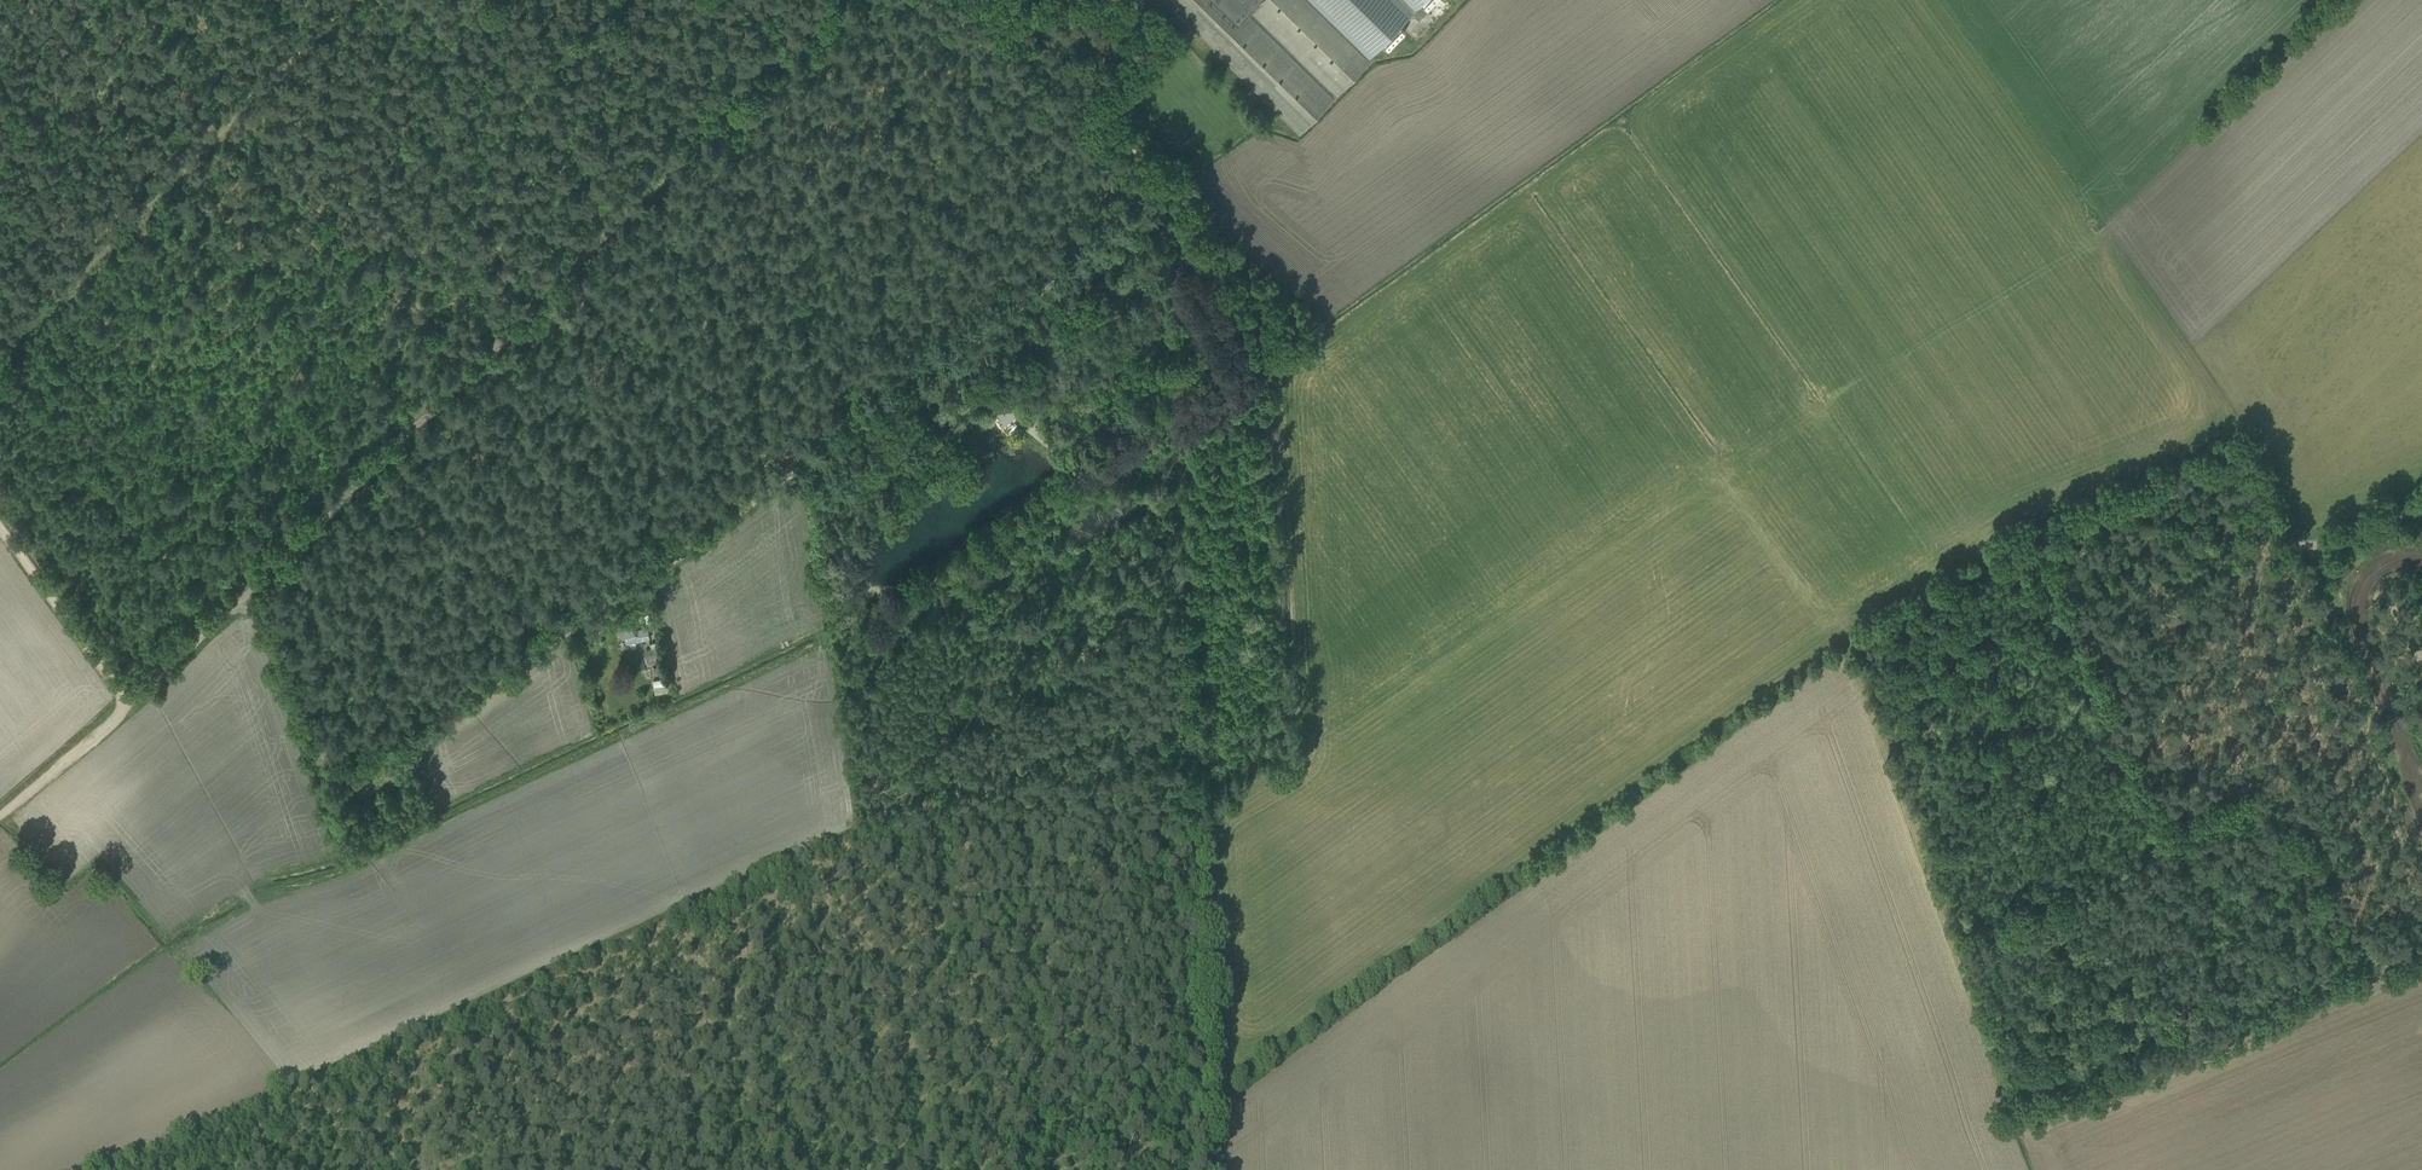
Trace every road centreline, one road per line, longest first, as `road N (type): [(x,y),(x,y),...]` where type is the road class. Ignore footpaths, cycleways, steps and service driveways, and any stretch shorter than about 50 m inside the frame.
road 1 (track): [(684,550),(1162,198),(1148,163),(978,0)]
road 2 (track): [(250,586),(311,754),(328,761),(412,742),(684,550)]
road 3 (track): [(128,703),(0,532)]
road 4 (track): [(0,818),(128,703)]
road 5 (track): [(128,703),(250,586)]

